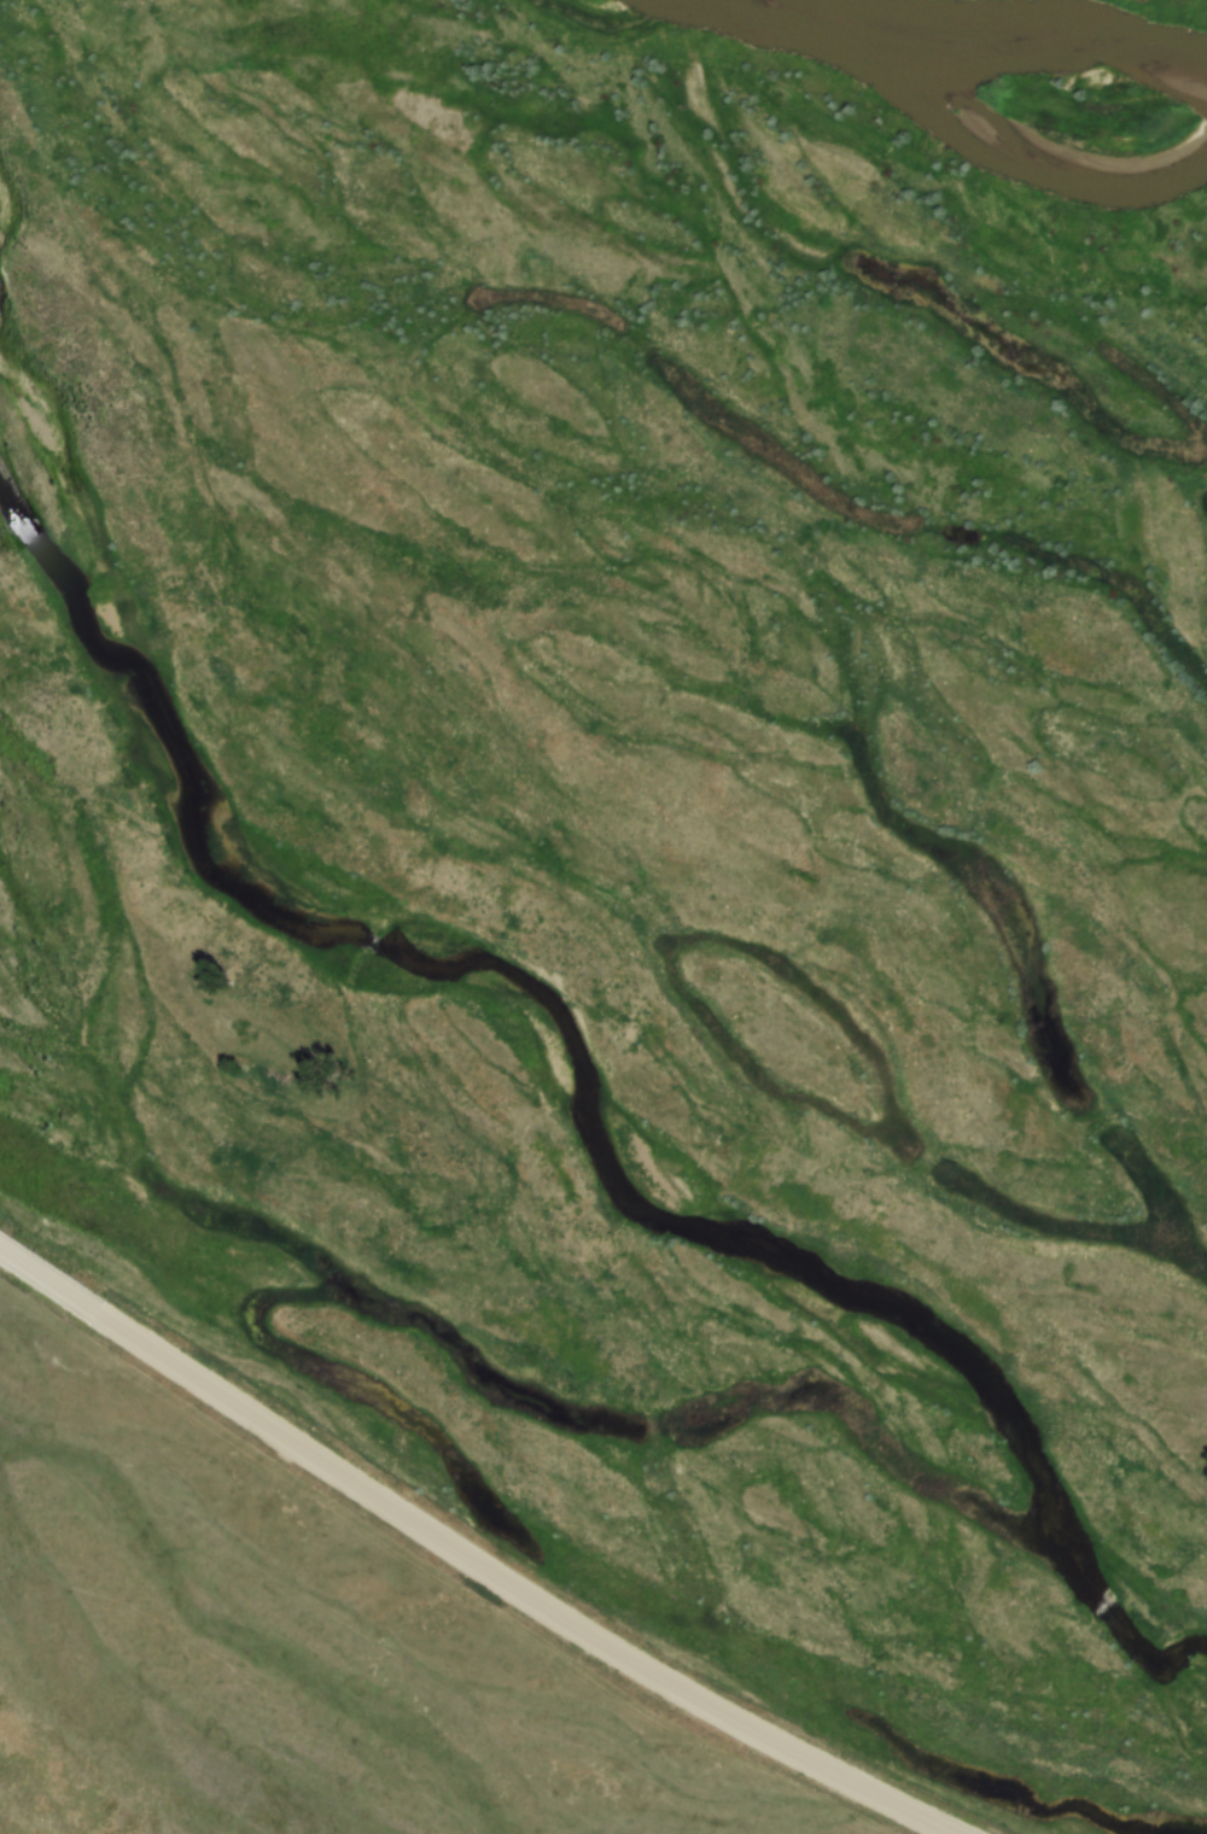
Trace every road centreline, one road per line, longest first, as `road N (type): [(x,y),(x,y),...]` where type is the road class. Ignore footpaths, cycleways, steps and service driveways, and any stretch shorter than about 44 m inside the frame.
road 1 (tertiary): [(939,1833),(629,1672),(455,1566),(0,1262)]

